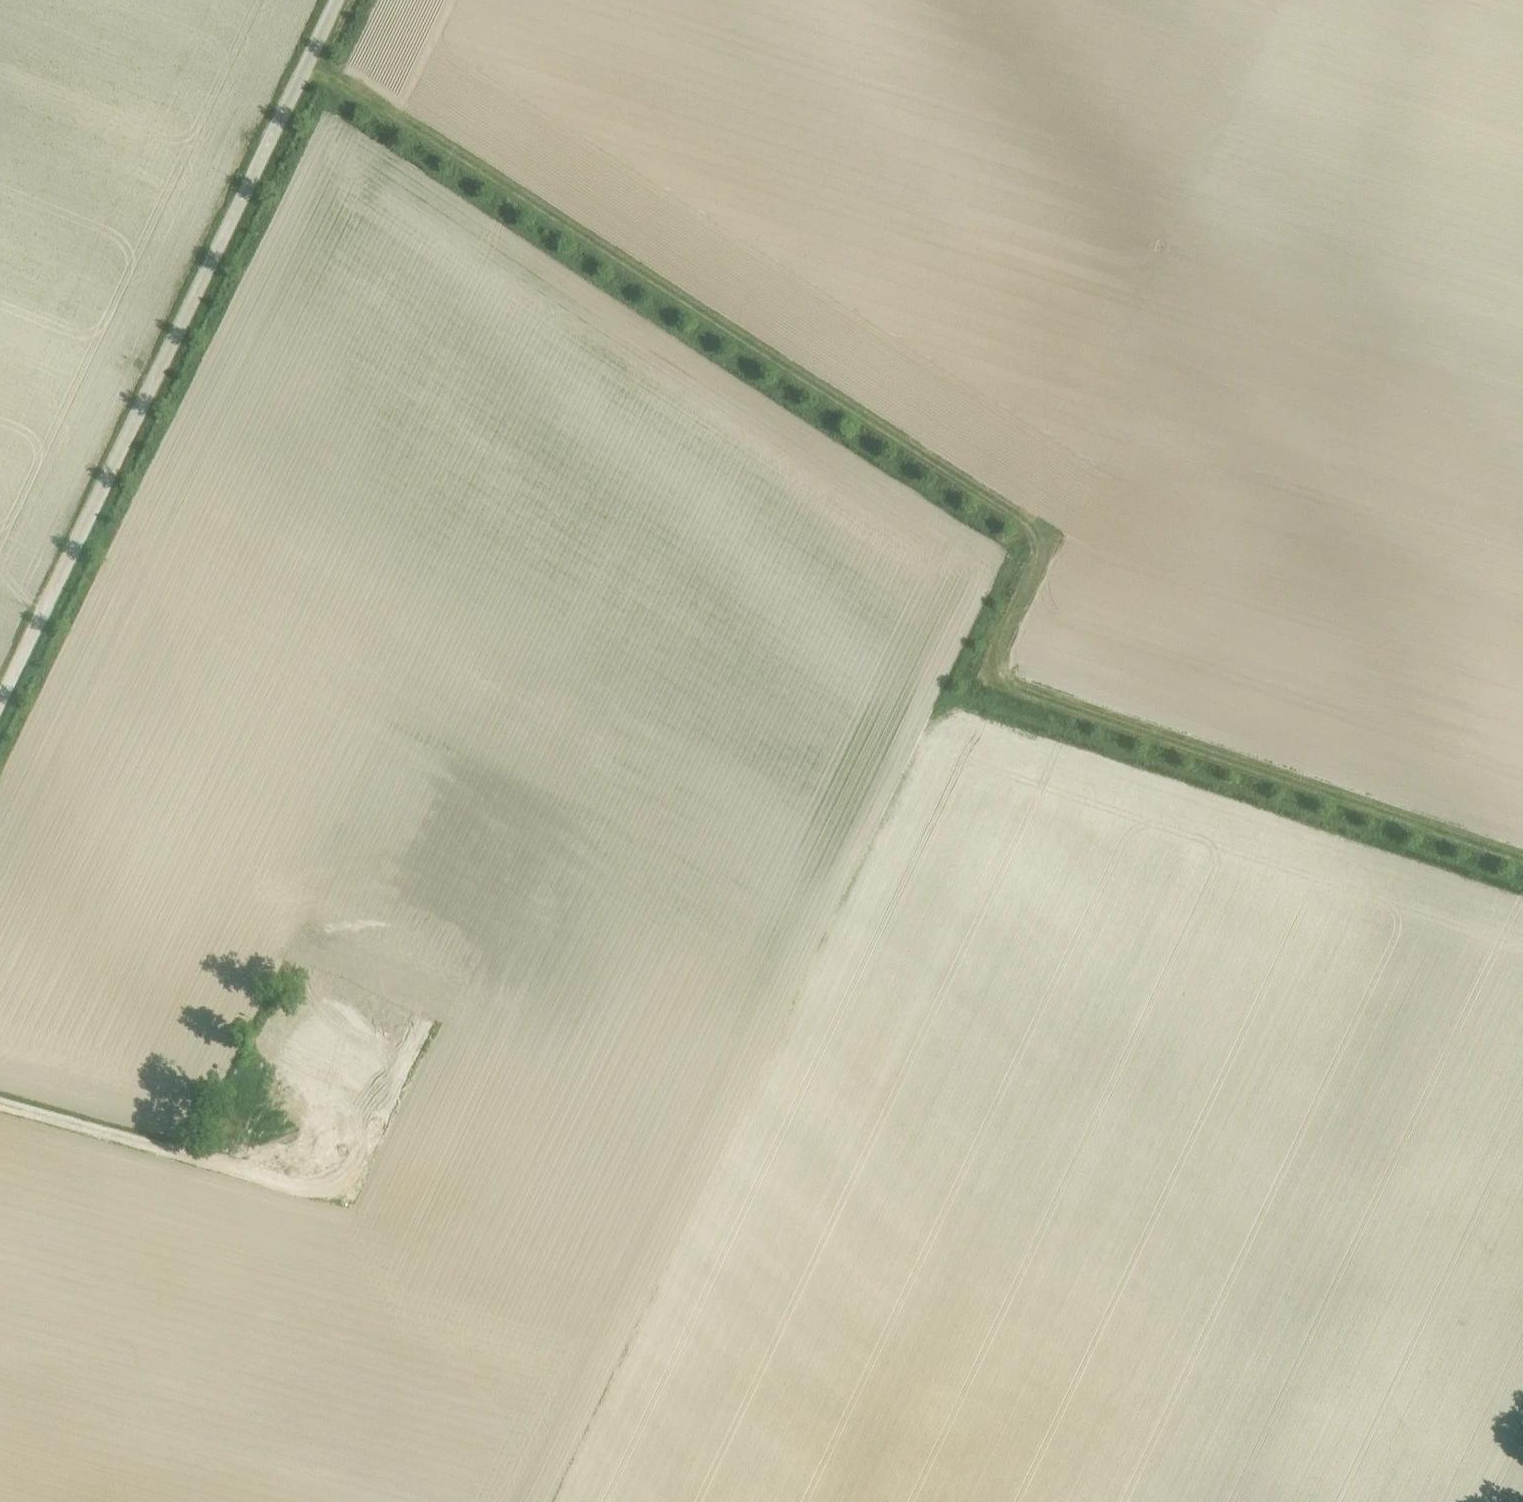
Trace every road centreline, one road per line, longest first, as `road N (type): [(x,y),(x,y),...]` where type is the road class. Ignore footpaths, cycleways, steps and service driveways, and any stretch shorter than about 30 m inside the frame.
road 1 (unclassified): [(0,707),(340,0)]

